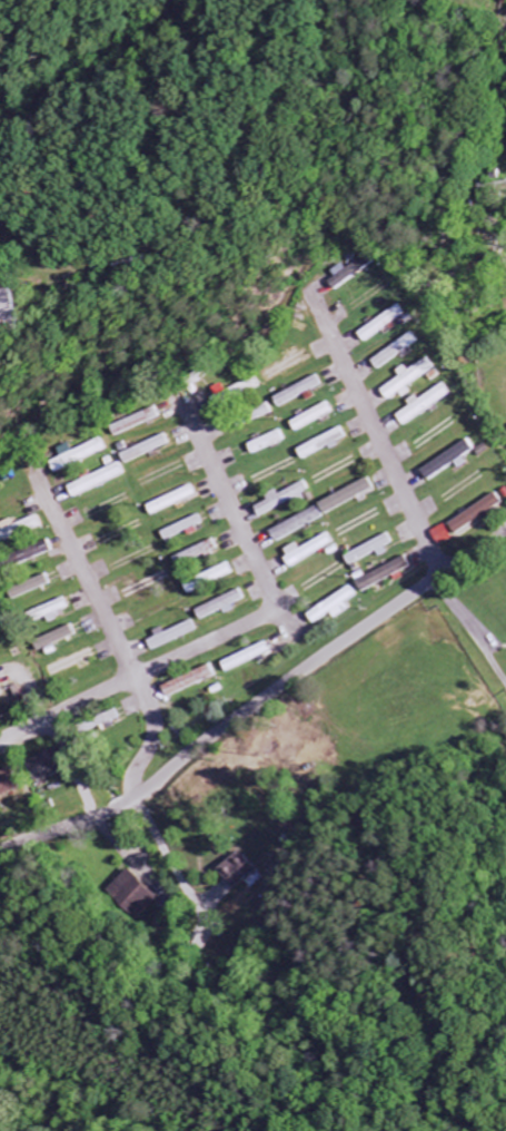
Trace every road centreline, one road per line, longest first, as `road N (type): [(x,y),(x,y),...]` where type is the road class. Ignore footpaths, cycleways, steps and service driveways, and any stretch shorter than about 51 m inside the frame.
road 1 (residential): [(0,853),(133,800),(264,699),(505,533)]
road 2 (residential): [(133,800),(151,747),(152,714),(33,470)]
road 3 (residential): [(0,743),(279,610)]
road 4 (residential): [(444,574),(325,319)]
road 5 (residential): [(279,610),(186,405)]

